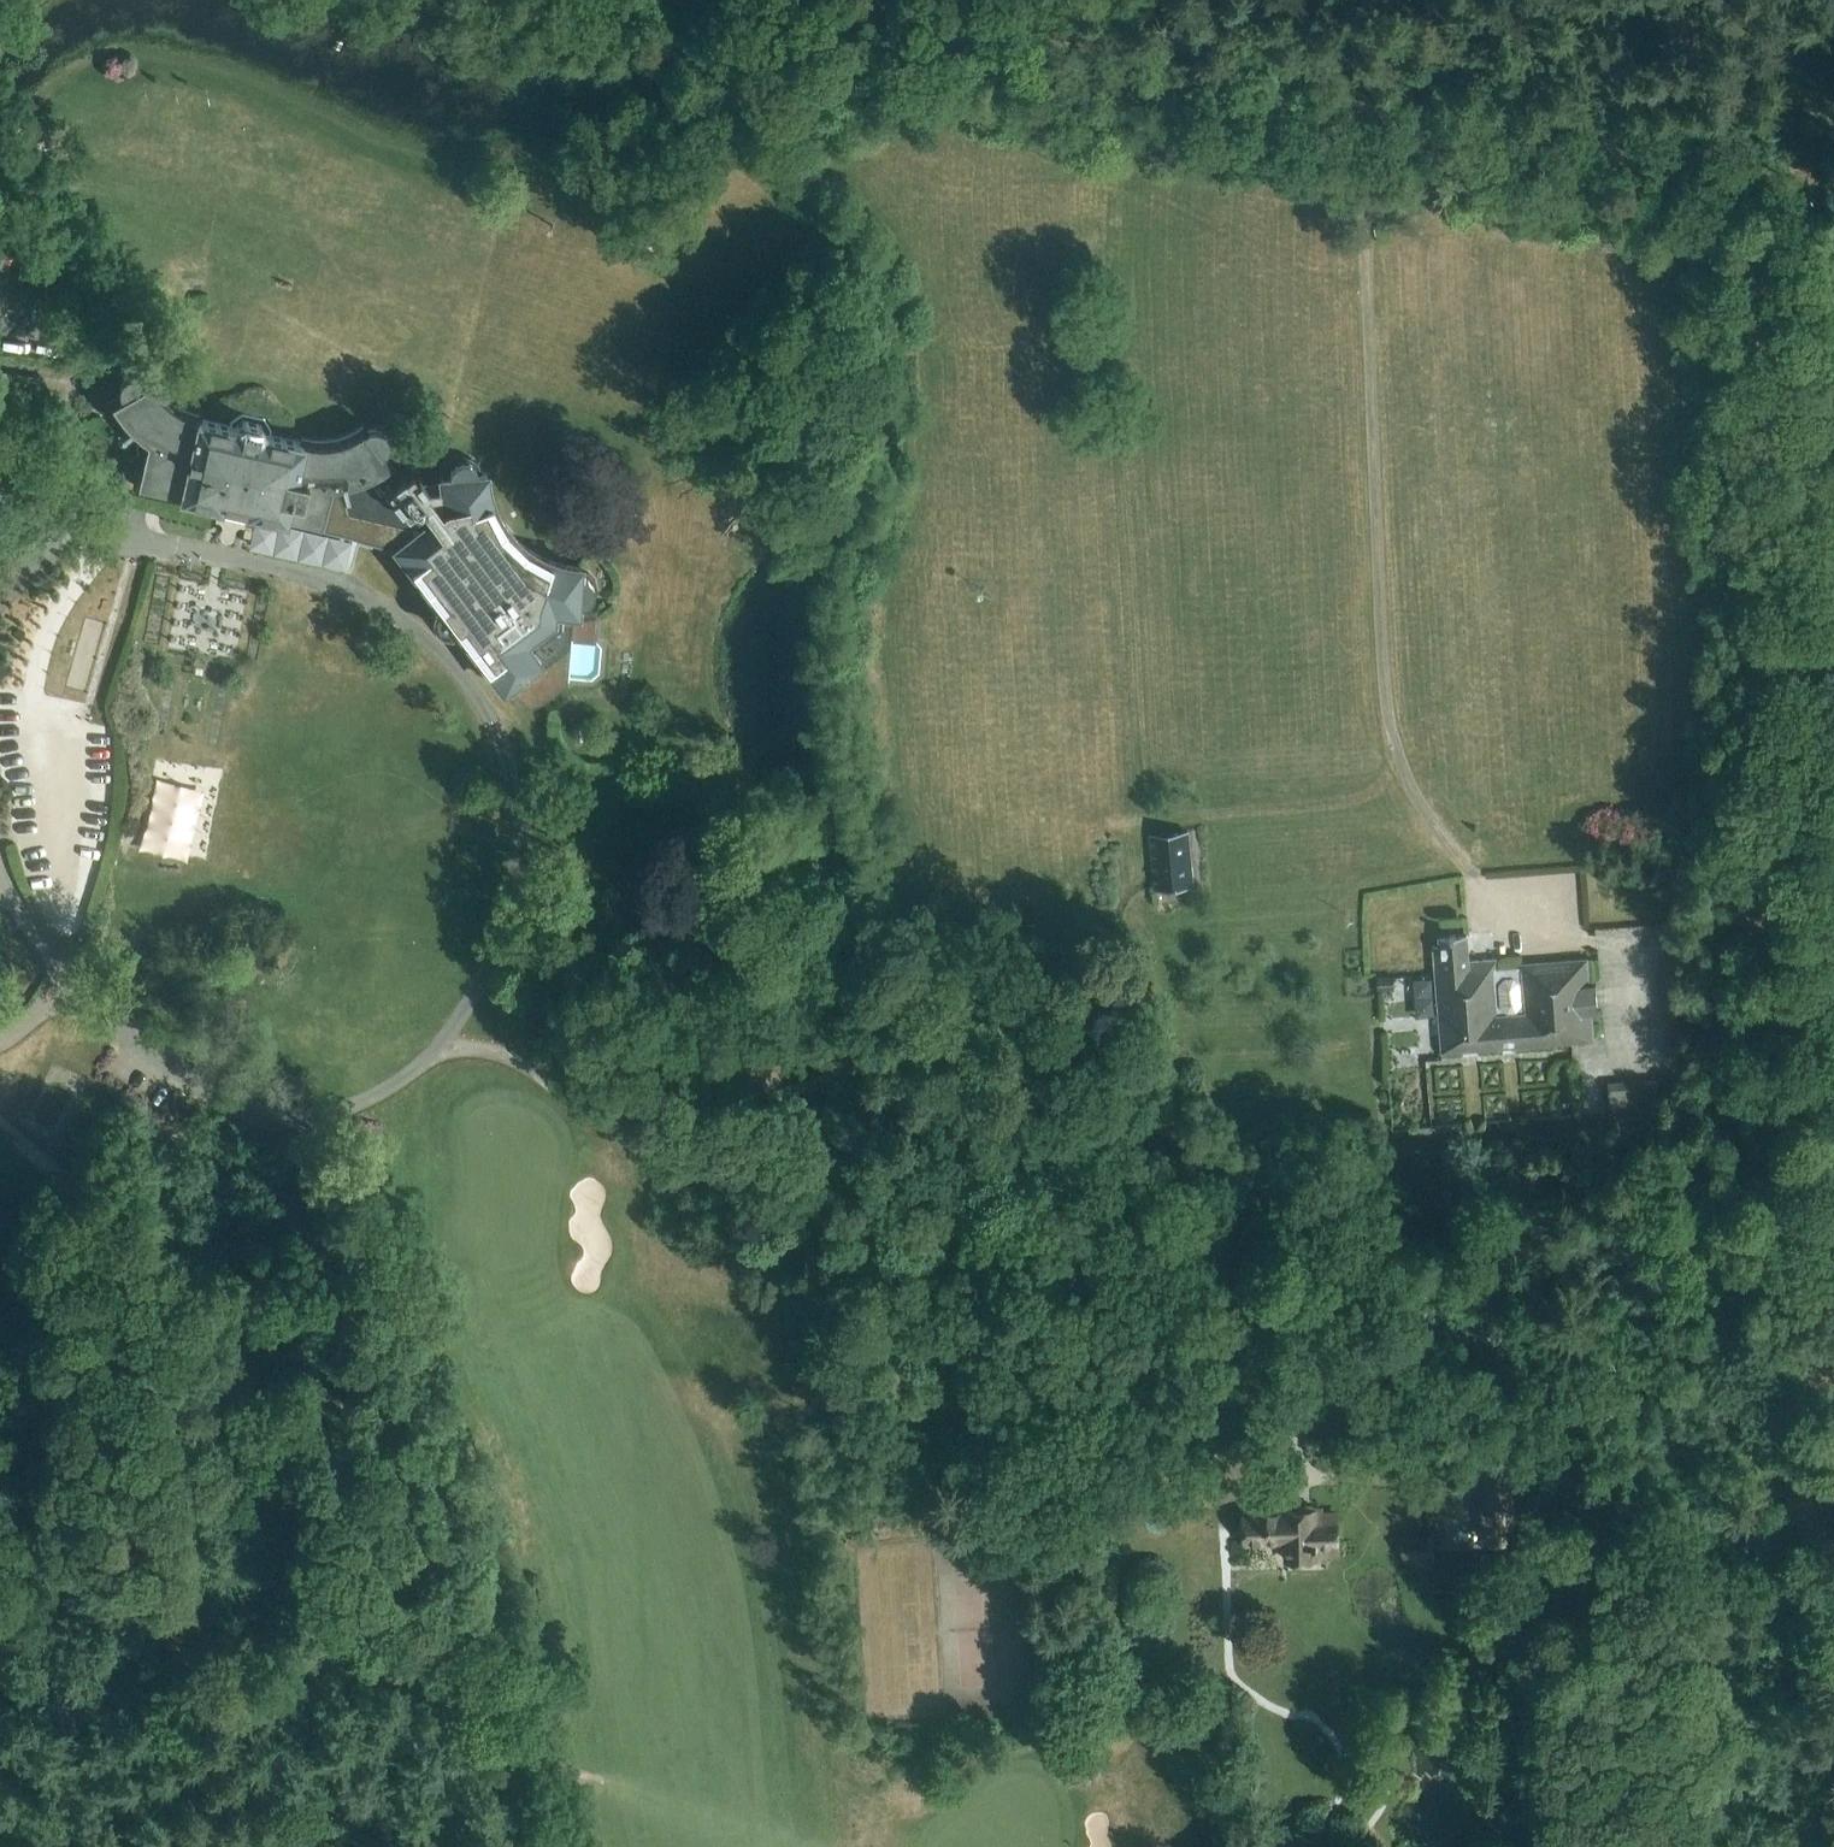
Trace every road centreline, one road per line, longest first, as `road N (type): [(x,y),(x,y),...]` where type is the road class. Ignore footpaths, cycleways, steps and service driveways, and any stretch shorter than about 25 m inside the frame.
road 1 (track): [(1831,1254),(1684,1260),(1371,1313),(1302,1297),(1248,1266),(950,1255),(815,1170),(744,1143),(600,1122),(514,1056),(442,1046)]
road 2 (tertiary): [(1833,191),(769,0)]

